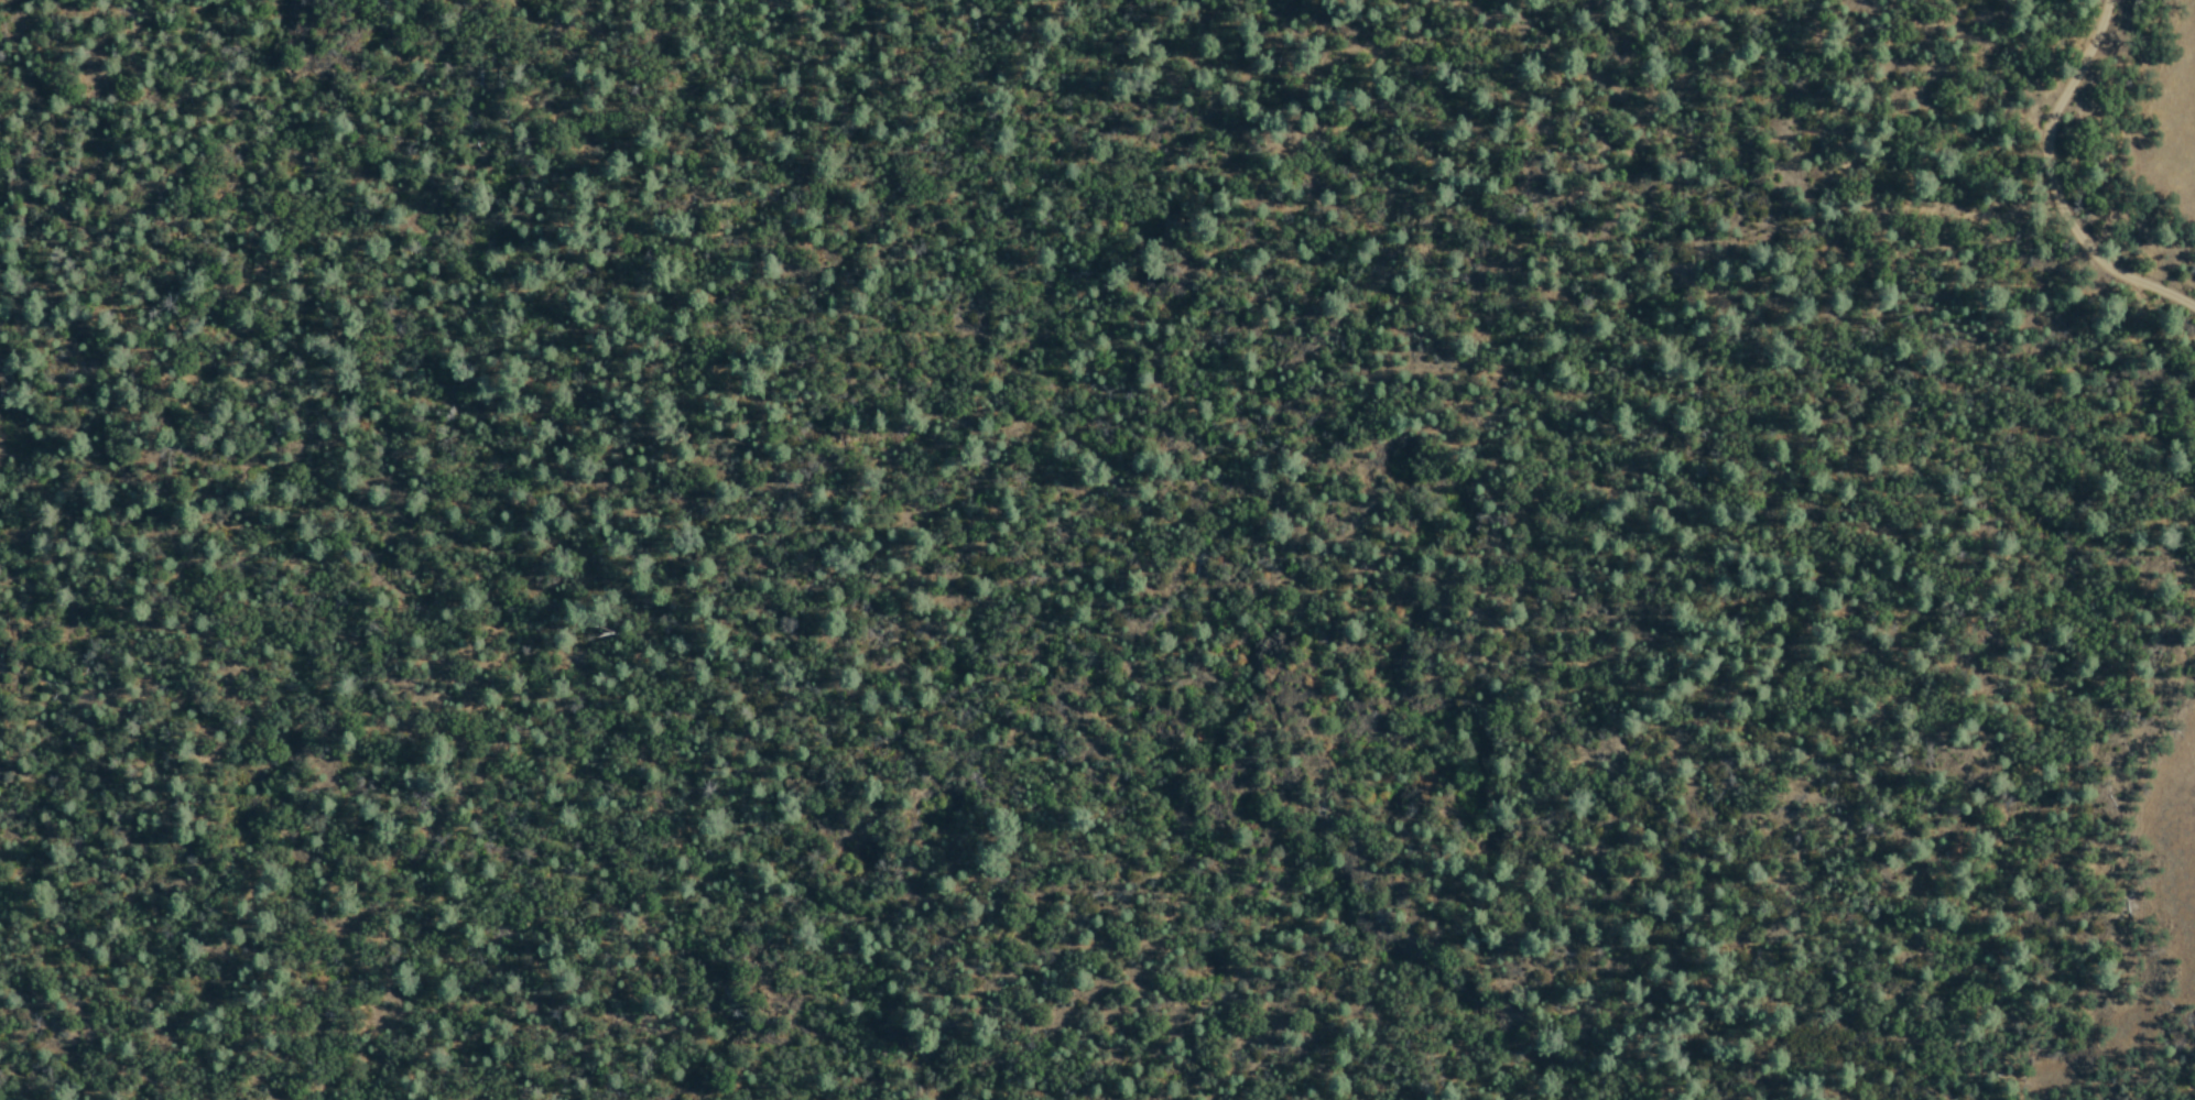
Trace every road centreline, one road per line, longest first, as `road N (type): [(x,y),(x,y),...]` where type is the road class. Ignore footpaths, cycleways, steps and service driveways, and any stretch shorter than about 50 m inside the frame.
road 1 (track): [(2106,0),(2047,131),(2051,179),(2098,262),(2194,316)]

